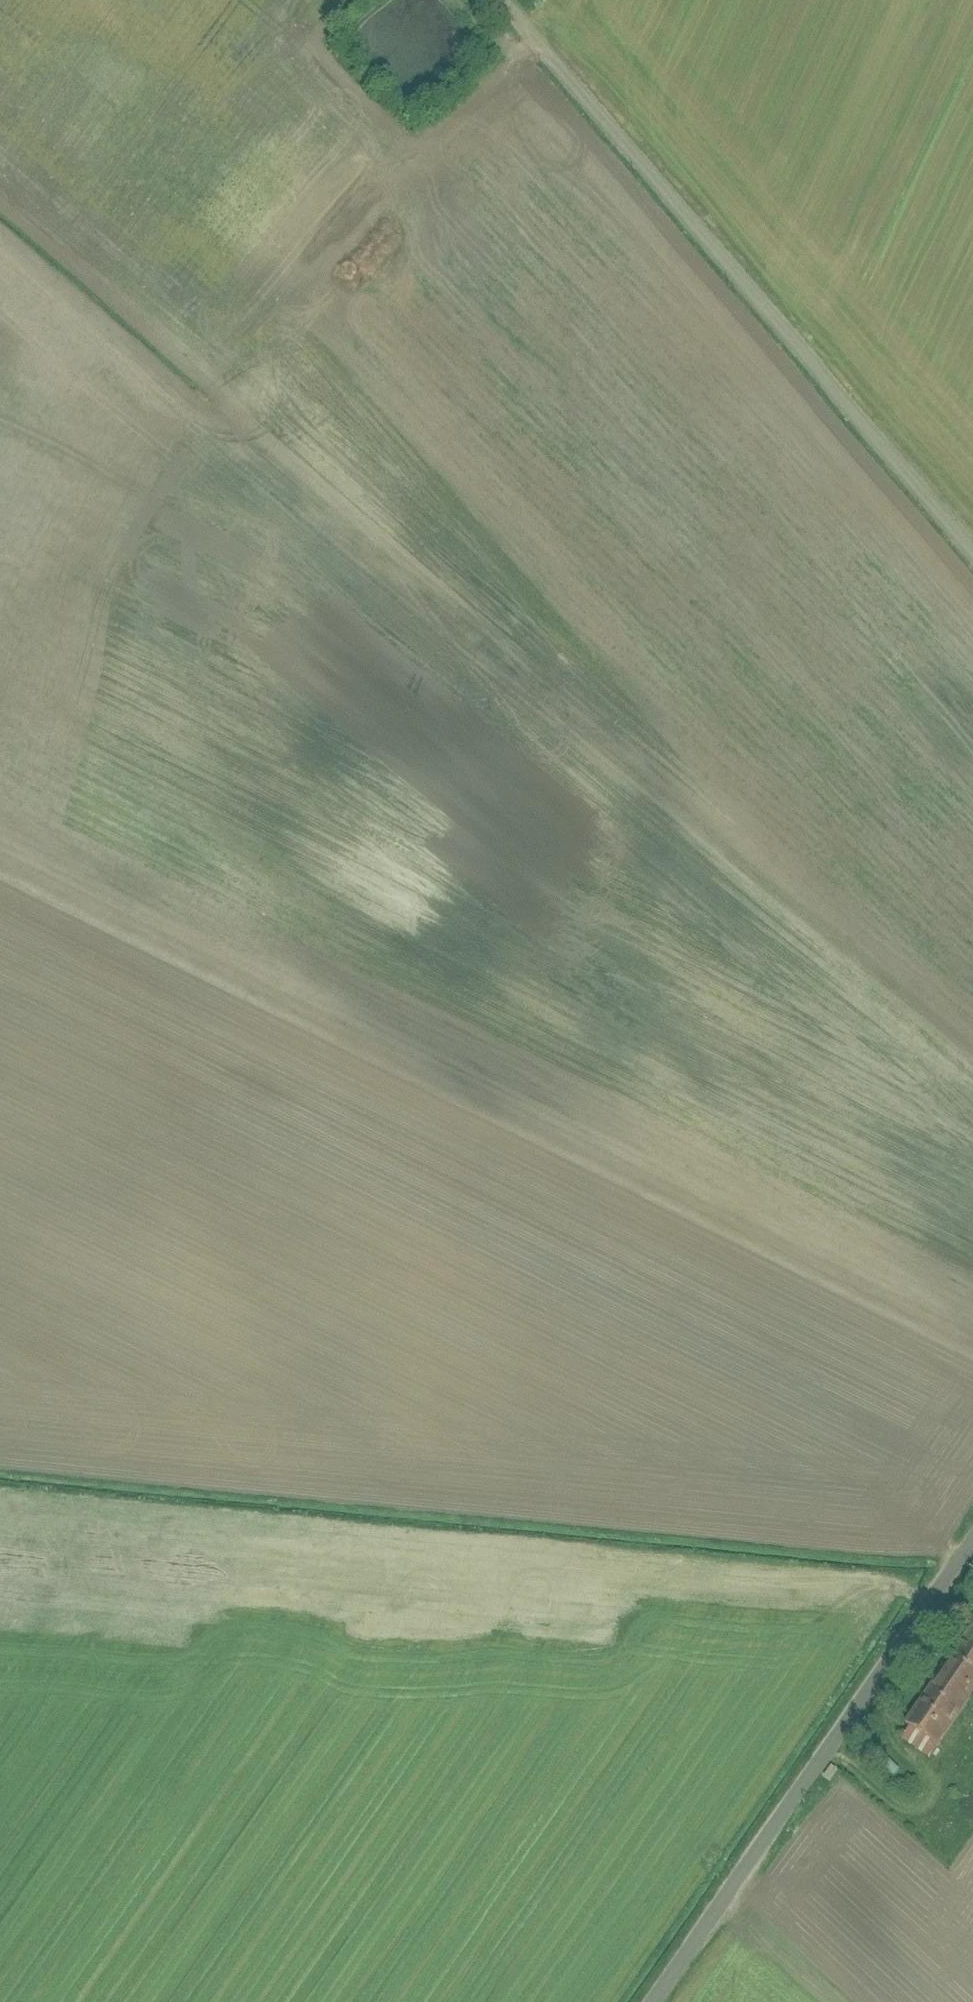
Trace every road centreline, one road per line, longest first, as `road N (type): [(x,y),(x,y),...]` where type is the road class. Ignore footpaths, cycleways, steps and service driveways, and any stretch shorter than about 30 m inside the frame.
road 1 (unclassified): [(972,557),(496,0)]
road 2 (unclassified): [(972,1548),(661,2001)]

